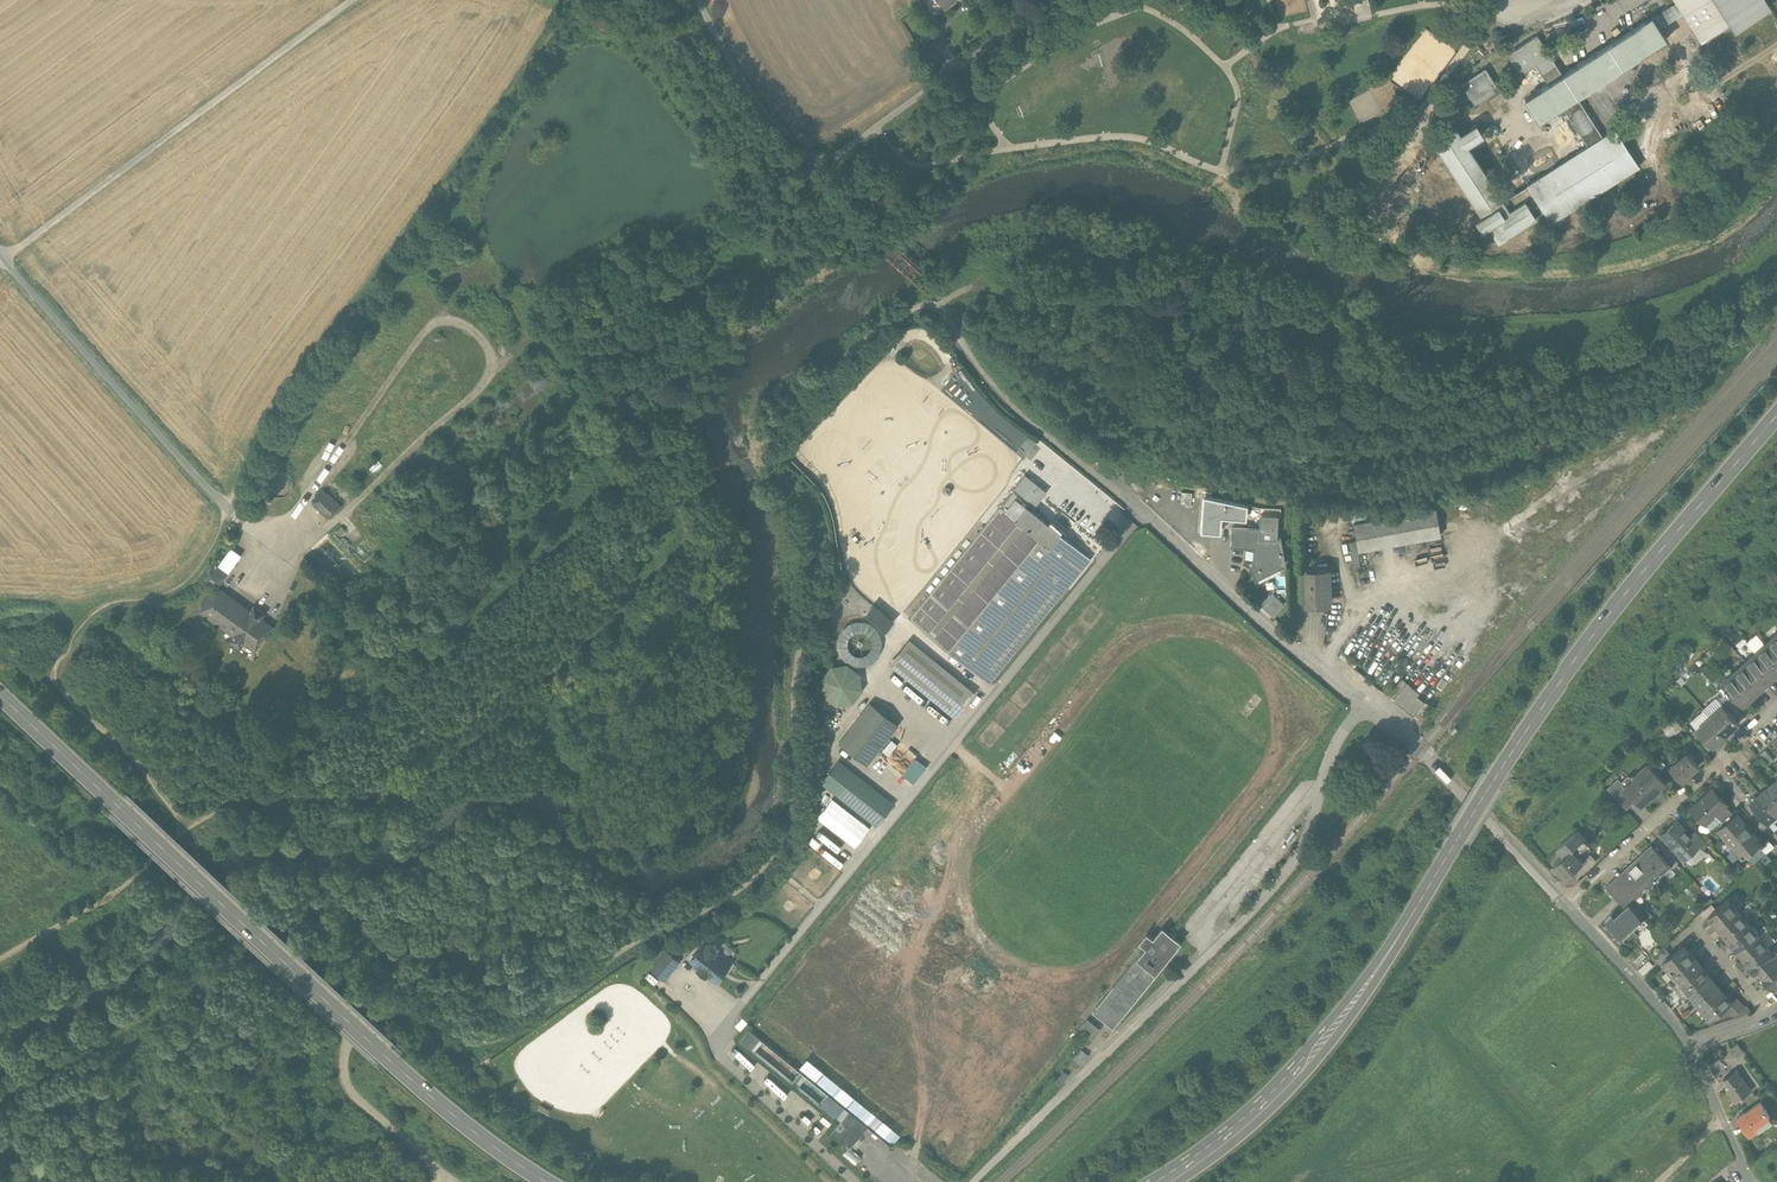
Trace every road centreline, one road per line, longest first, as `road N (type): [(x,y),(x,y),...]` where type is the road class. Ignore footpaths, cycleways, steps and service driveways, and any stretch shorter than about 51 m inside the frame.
road 1 (track): [(451,1181),(351,1092),(343,1063),(351,1041),(374,1010),(406,1007),(474,1036),(509,1033),(617,952),(745,889),(773,858),(797,802),(797,676),(817,547),(804,503),(763,459),(766,445),(875,336),(912,310),(932,307)]
road 2 (primary): [(1776,418),(1536,710),(1336,1021),(1229,1130),(1155,1181)]
road 3 (primary): [(561,1181),(387,1050),(0,690)]
road 4 (track): [(253,531),(292,518),(430,330),(463,324),(478,336),(490,354),(482,389),(256,592)]
road 5 (unclassified): [(1362,708),(1331,756),(1298,862),(975,1181)]
road 6 (track): [(580,0),(226,509)]
road 7 (unclassified): [(932,307),(996,389),(1362,708)]
road 8 (track): [(443,322),(485,250),(477,196),(502,143),(565,58),(592,43),(634,60),(653,80),(662,106),(711,173),(713,193)]
road 9 (residential): [(695,0),(788,141),(812,157),(842,154),(1060,0)]
road 10 (track): [(0,259),(352,0)]
road 11 (residential): [(1776,708),(1564,904)]
road 12 (track): [(351,1041),(260,950),(289,865)]
road 13 (track): [(55,683),(125,746),(185,830)]
road 14 (residential): [(1564,904),(1689,1046)]
road 15 (unclassified): [(1362,708),(1487,822)]
road 16 (residential): [(1689,1046),(1750,1181)]

